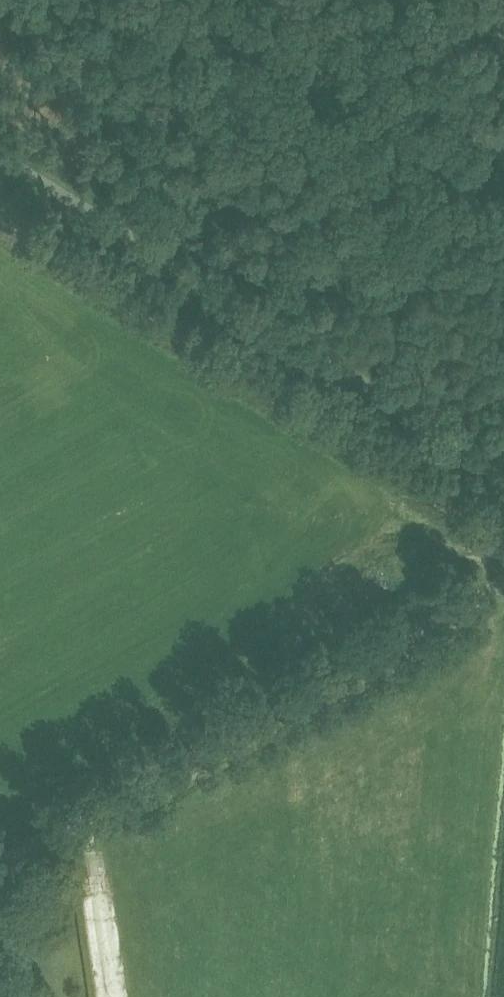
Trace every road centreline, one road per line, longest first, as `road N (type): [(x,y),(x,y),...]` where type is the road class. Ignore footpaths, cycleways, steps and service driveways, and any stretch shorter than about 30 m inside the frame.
road 1 (unclassified): [(503,467),(0,156)]
road 2 (unclassified): [(0,868),(503,583)]

